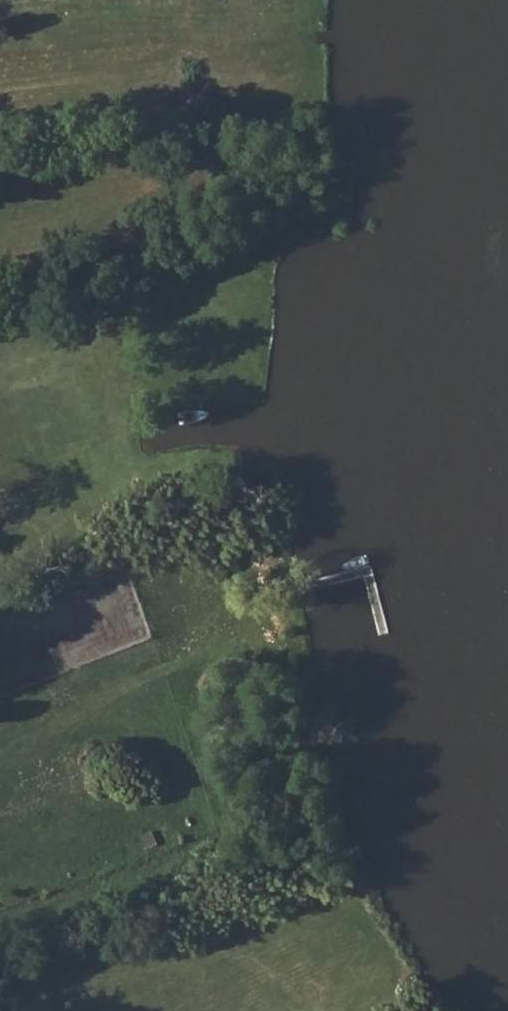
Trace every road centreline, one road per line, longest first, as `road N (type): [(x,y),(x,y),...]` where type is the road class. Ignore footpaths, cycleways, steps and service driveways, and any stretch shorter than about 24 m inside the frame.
road 1 (track): [(254,872),(0,948)]

